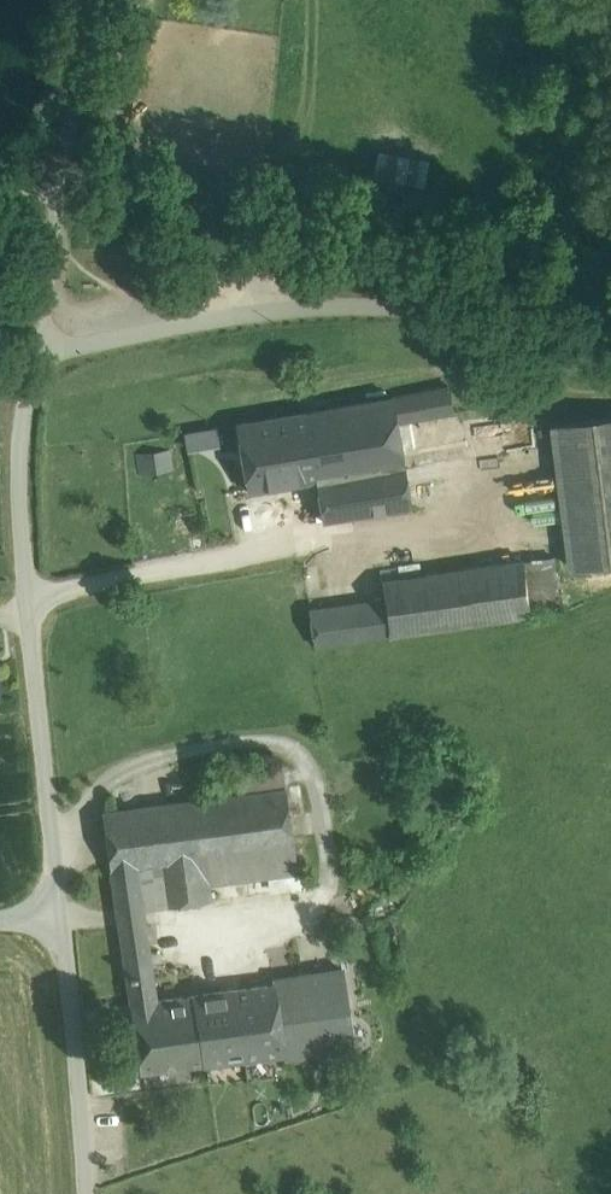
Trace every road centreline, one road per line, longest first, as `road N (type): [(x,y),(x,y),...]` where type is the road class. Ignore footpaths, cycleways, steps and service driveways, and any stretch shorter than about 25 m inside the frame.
road 1 (unclassified): [(42,340),(21,424),(19,477),(60,917)]
road 2 (unclassified): [(42,340),(332,303),(610,339)]
road 3 (unclassified): [(89,0),(42,340)]
road 4 (unclassified): [(60,917),(85,1193)]

